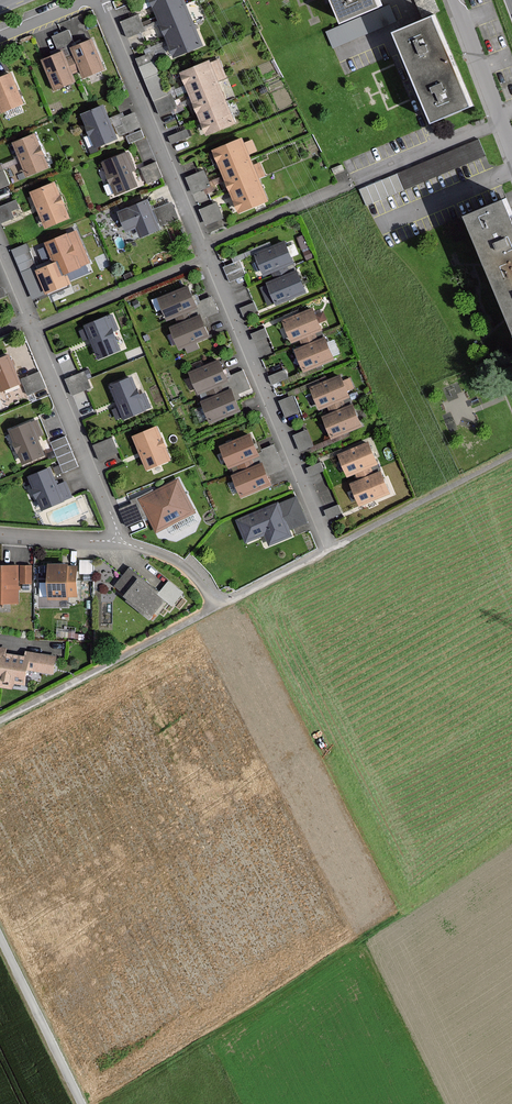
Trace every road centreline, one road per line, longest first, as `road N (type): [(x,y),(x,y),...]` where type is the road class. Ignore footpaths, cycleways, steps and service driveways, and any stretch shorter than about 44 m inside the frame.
road 1 (residential): [(101,0),(331,548)]
road 2 (residential): [(0,247),(119,541)]
road 3 (track): [(0,937),(81,1103)]
road 4 (residential): [(511,166),(456,0)]
road 5 (residential): [(119,541),(183,566),(215,607)]

